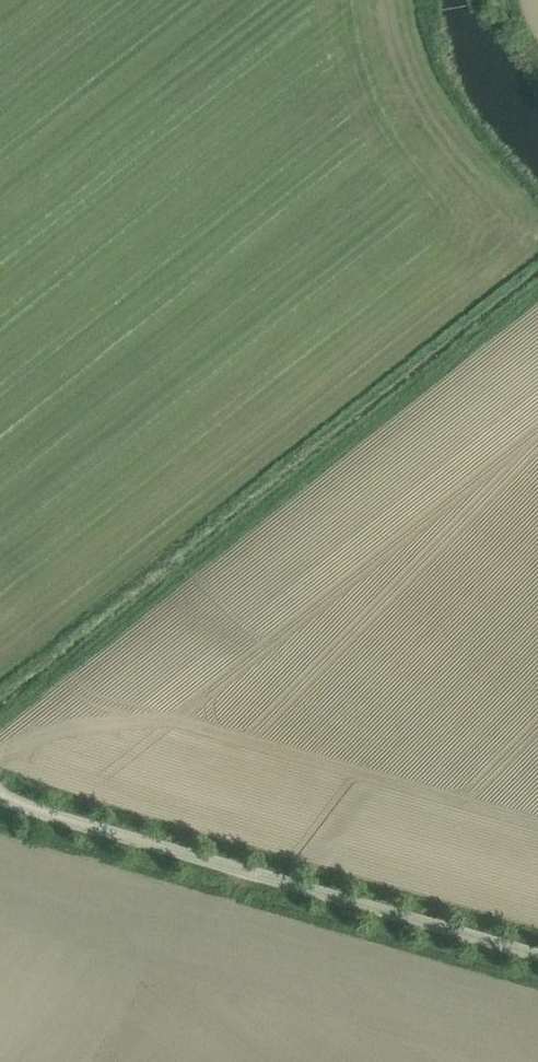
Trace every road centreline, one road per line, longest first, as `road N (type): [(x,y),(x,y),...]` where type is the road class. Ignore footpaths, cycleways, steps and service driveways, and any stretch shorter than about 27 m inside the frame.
road 1 (unclassified): [(537,955),(0,794)]

